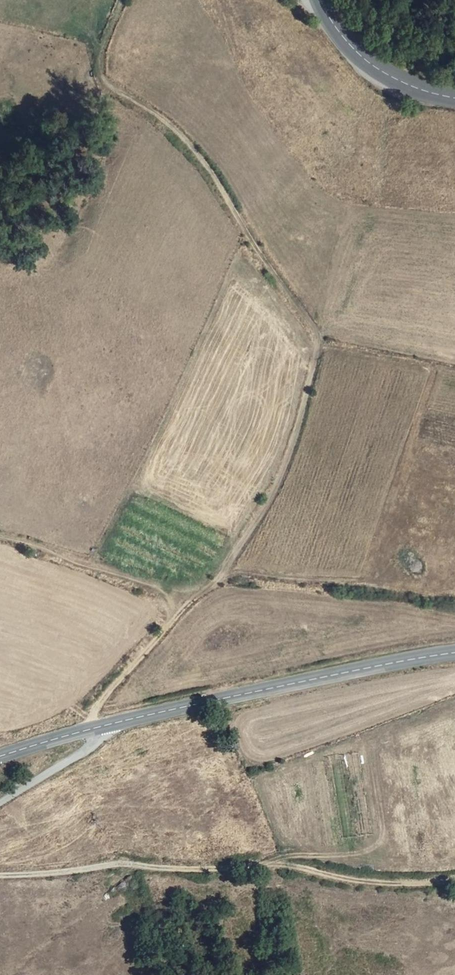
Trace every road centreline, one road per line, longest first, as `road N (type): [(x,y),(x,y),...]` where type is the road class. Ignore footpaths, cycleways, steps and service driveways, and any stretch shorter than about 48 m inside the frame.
road 1 (track): [(122,0),(101,66),(107,86),(189,142),(319,340),(278,484),(226,569),(184,611)]
road 2 (track): [(454,884),(376,886),(259,866),(0,875)]
road 3 (secondary): [(454,656),(92,730)]
road 4 (track): [(184,611),(167,595),(0,540)]
road 5 (secondary): [(323,0),(372,67),(454,98)]
road 6 (track): [(184,611),(106,695),(92,714),(92,730)]
road 7 (unclassified): [(92,730),(94,743),(0,805)]

